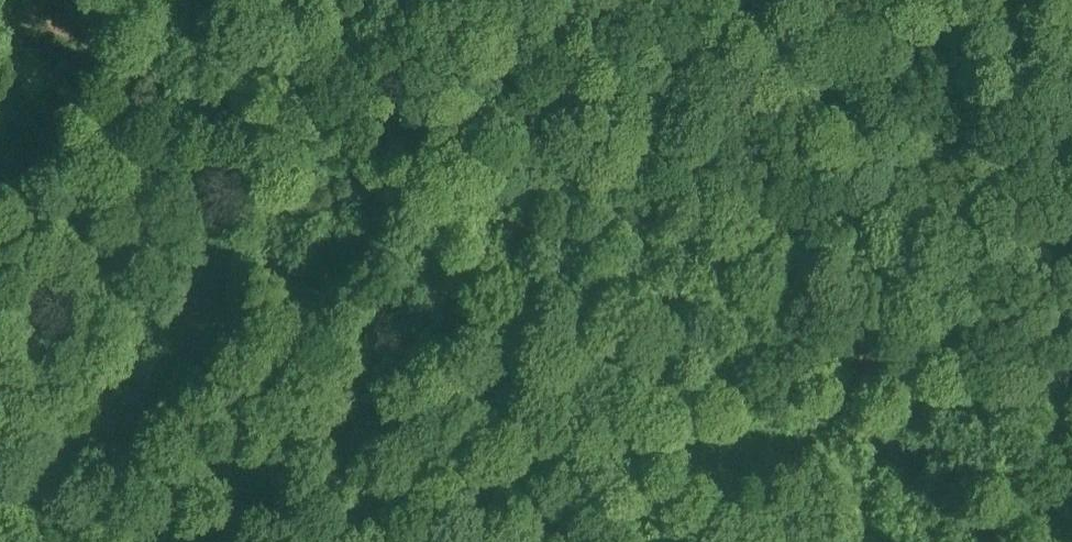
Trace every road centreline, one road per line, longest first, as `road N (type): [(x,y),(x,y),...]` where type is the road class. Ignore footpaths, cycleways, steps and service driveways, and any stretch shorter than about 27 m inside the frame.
road 1 (track): [(1071,425),(208,95)]
road 2 (track): [(849,341),(762,541)]

